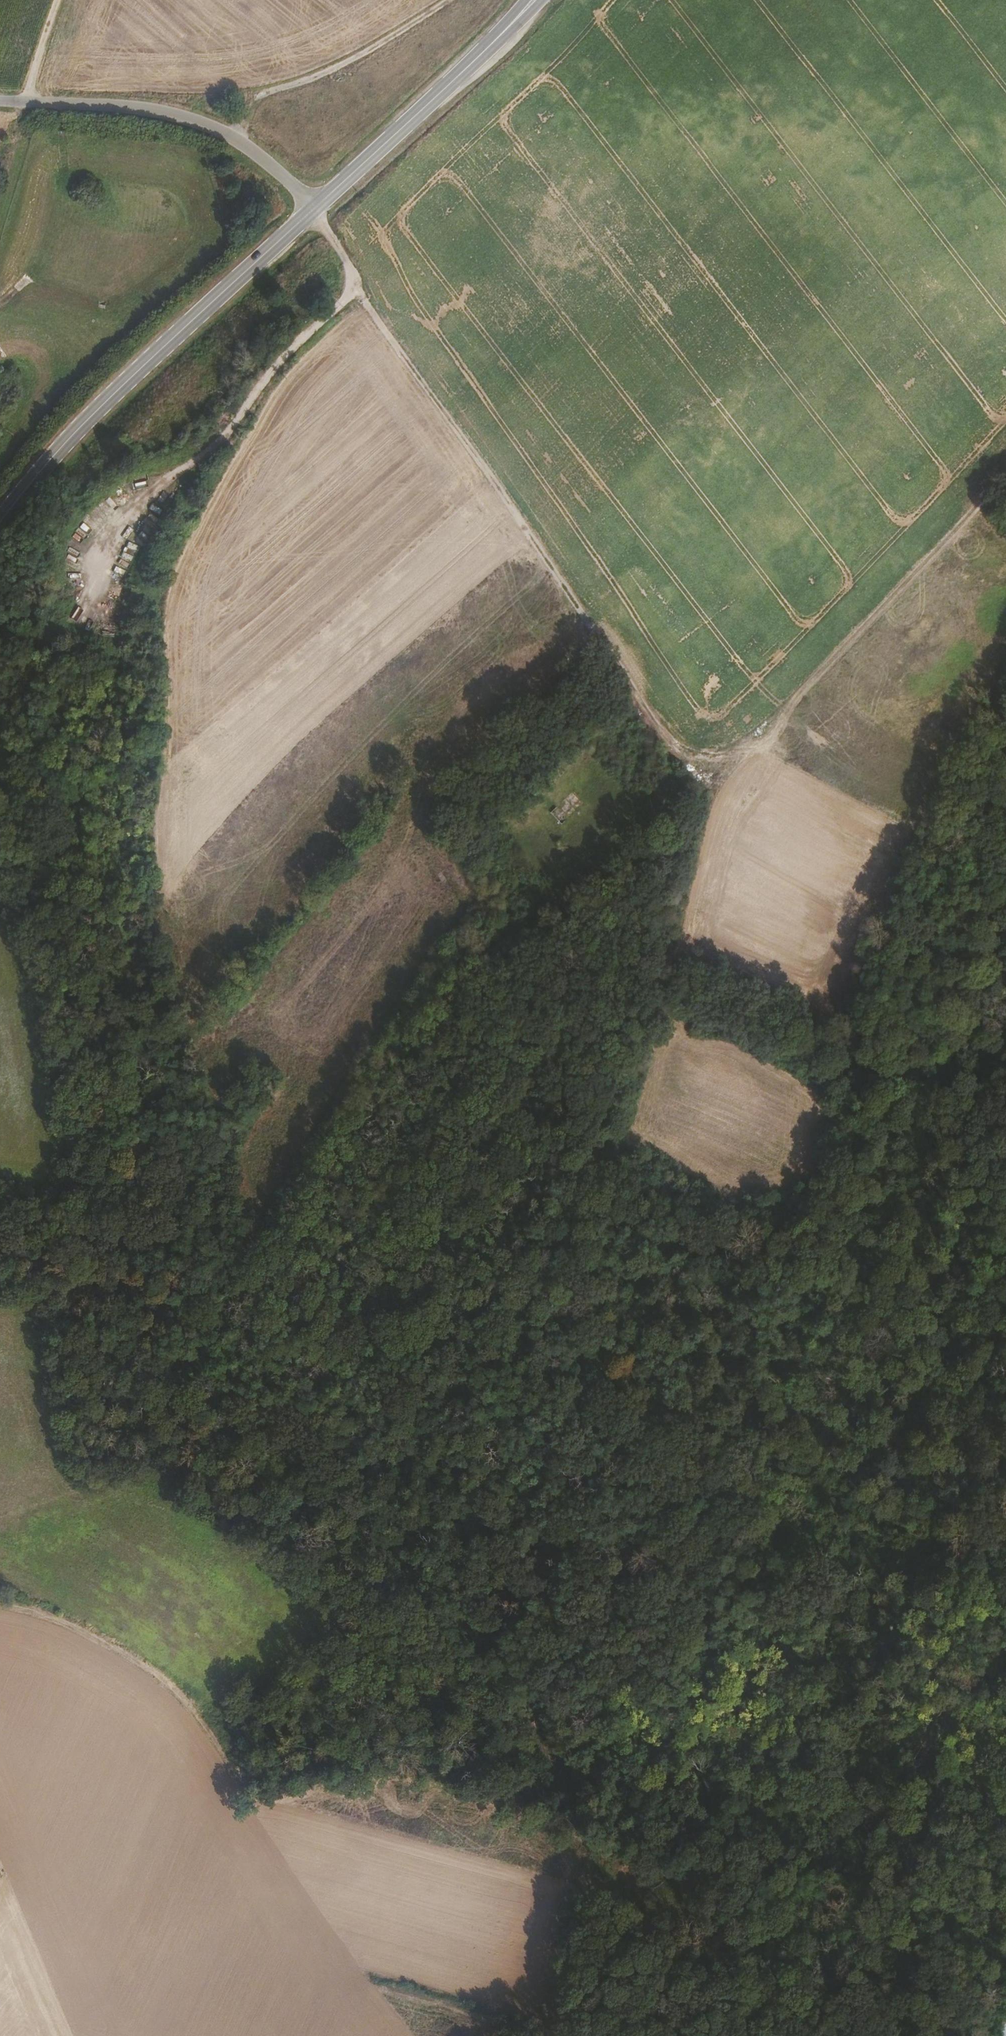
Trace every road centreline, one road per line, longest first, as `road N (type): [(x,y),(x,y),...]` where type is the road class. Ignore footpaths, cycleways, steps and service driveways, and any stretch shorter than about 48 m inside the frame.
road 1 (track): [(314,209),(359,294),(704,786)]
road 2 (secondary): [(0,523),(88,419),(314,209)]
road 3 (track): [(359,294),(233,432),(129,521),(100,568),(94,614)]
road 4 (unclassified): [(314,209),(255,153),(208,126),(123,107),(0,101)]
road 5 (track): [(237,140),(247,105),(261,96),(349,65),(449,0)]
road 6 (track): [(0,1606),(42,1617),(110,1651),(188,1714),(214,1748)]
road 7 (secondary): [(314,209),(473,62)]
road 8 (track): [(67,0),(0,197)]

